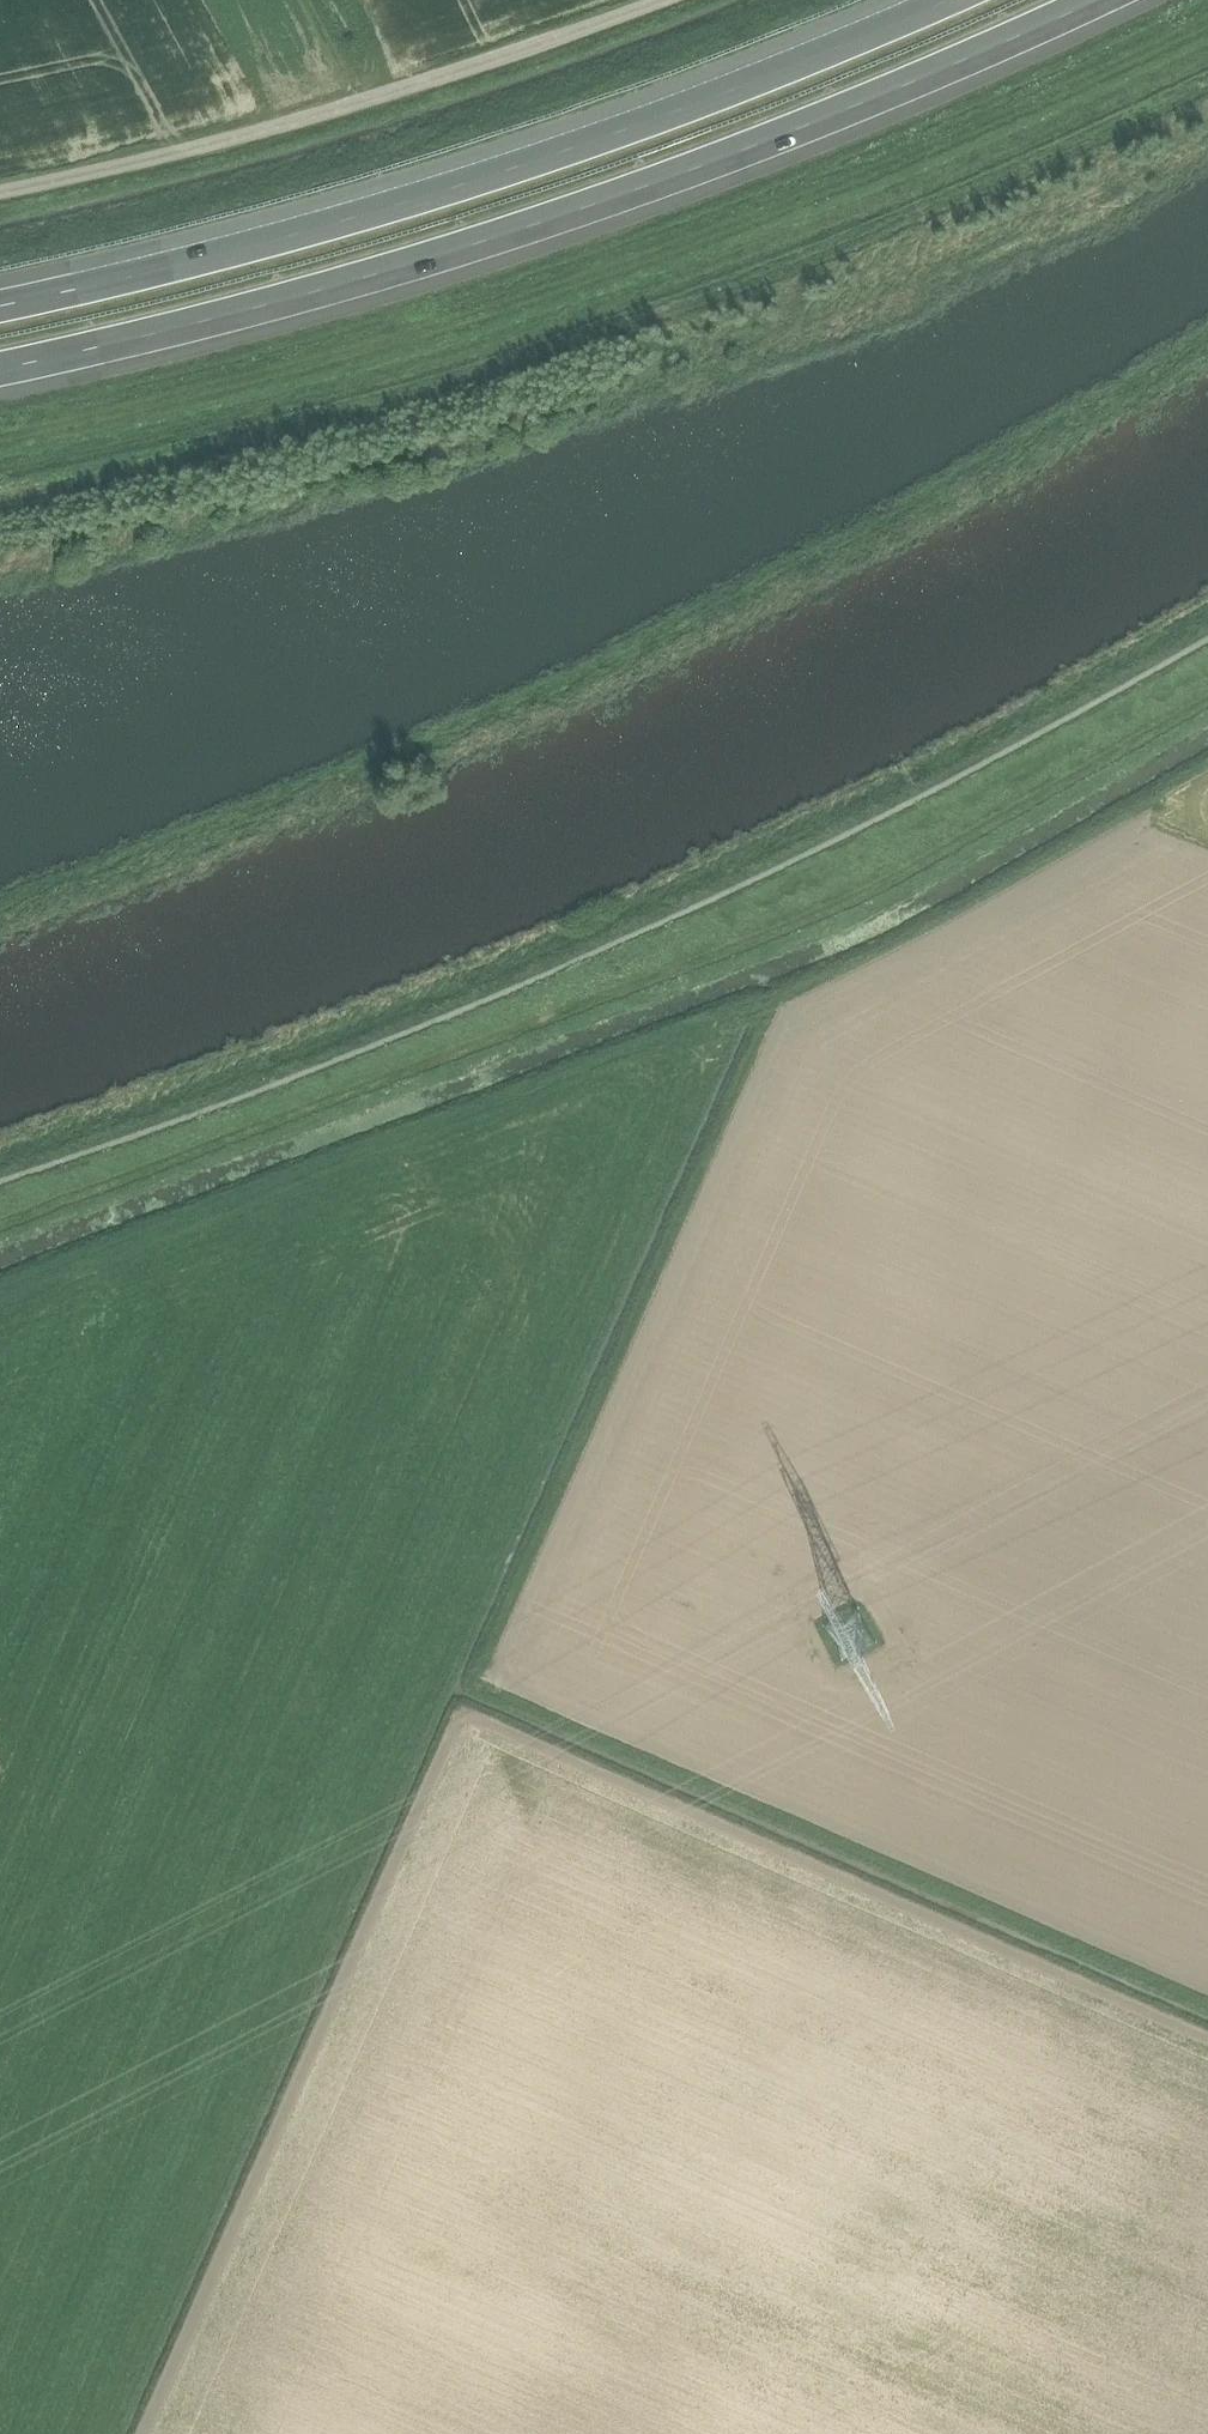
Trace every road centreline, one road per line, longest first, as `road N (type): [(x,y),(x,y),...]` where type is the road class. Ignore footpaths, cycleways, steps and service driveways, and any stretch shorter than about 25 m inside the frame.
road 1 (motorway): [(0,366),(460,252),(830,118),(1096,0)]
road 2 (motorway): [(940,0),(661,116),(436,193),(0,304)]
road 3 (unclassified): [(0,193),(383,96),(660,0)]

